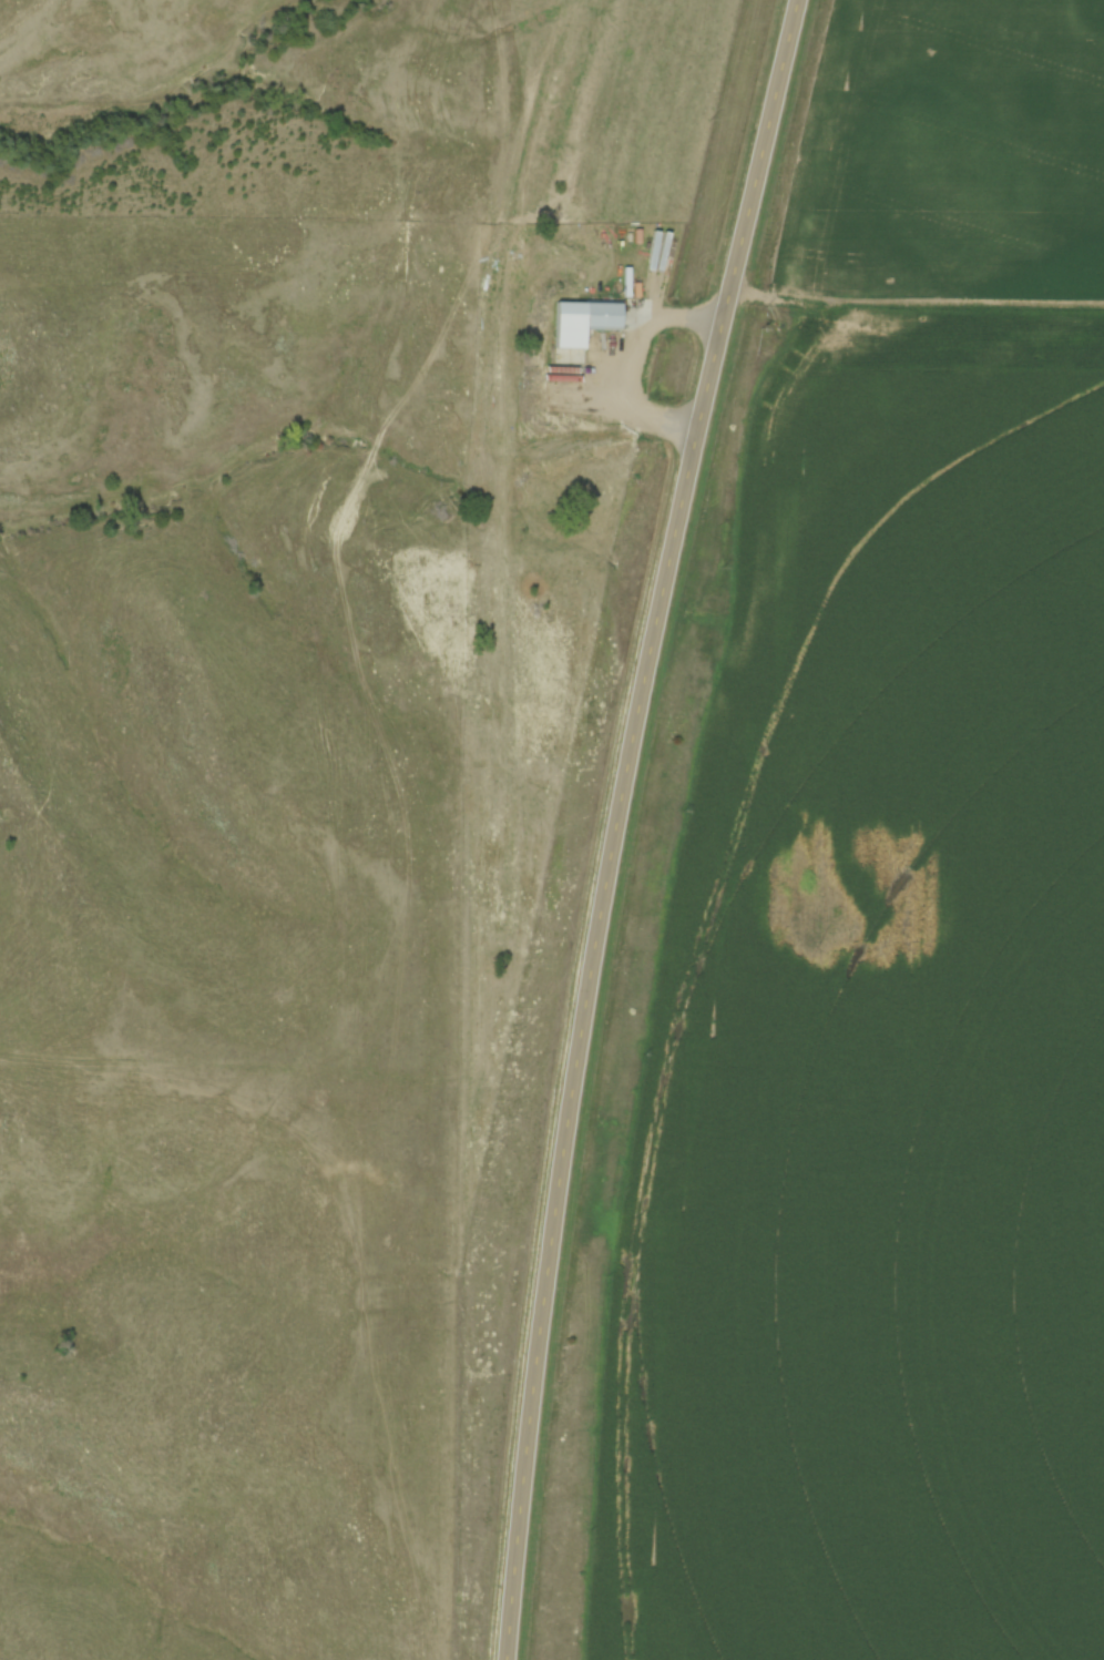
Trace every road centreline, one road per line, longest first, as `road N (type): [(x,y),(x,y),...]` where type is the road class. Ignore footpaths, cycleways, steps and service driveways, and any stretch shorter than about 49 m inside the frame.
road 1 (secondary): [(503,1659),(554,1199),(619,785),(793,0)]

